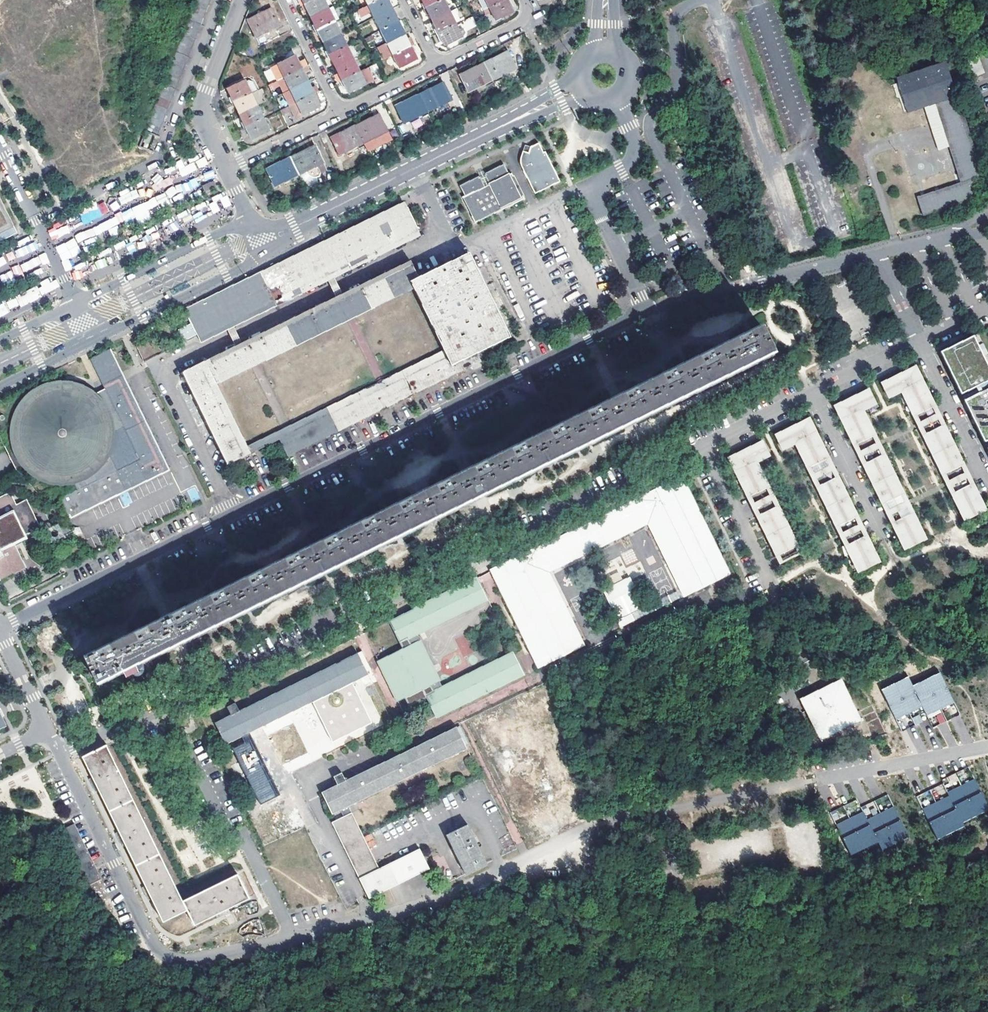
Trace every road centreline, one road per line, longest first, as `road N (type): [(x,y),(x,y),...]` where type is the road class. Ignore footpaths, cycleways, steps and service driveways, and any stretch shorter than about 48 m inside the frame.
road 1 (residential): [(159,707),(706,446)]
road 2 (residential): [(231,514),(168,385),(173,368),(448,236)]
road 3 (residential): [(231,514),(646,311)]
road 4 (residential): [(60,754),(162,954),(189,960),(294,938)]
road 5 (tertiary): [(259,239),(580,87)]
road 6 (residential): [(294,938),(440,898),(602,824)]
road 7 (residential): [(294,938),(247,843),(230,839),(159,707)]
road 8 (residential): [(0,628),(231,514)]
road 9 (residential): [(646,311),(593,201),(635,153),(617,99)]
road 10 (residential): [(646,311),(877,253)]
road 11 (tertiary): [(93,341),(245,266),(259,239)]
road 12 (tertiary): [(252,224),(75,303)]
road 13 (residential): [(227,168),(201,110),(242,0)]
road 14 (residential): [(814,781),(987,745)]
road 15 (residential): [(75,303),(0,149)]
road 16 (residential): [(884,541),(814,395)]
road 17 (residential): [(987,486),(919,343)]
road 18 (residential): [(773,585),(706,446)]
road 19 (residential): [(227,168),(339,111)]
road 20 (residential): [(339,111),(285,0)]

